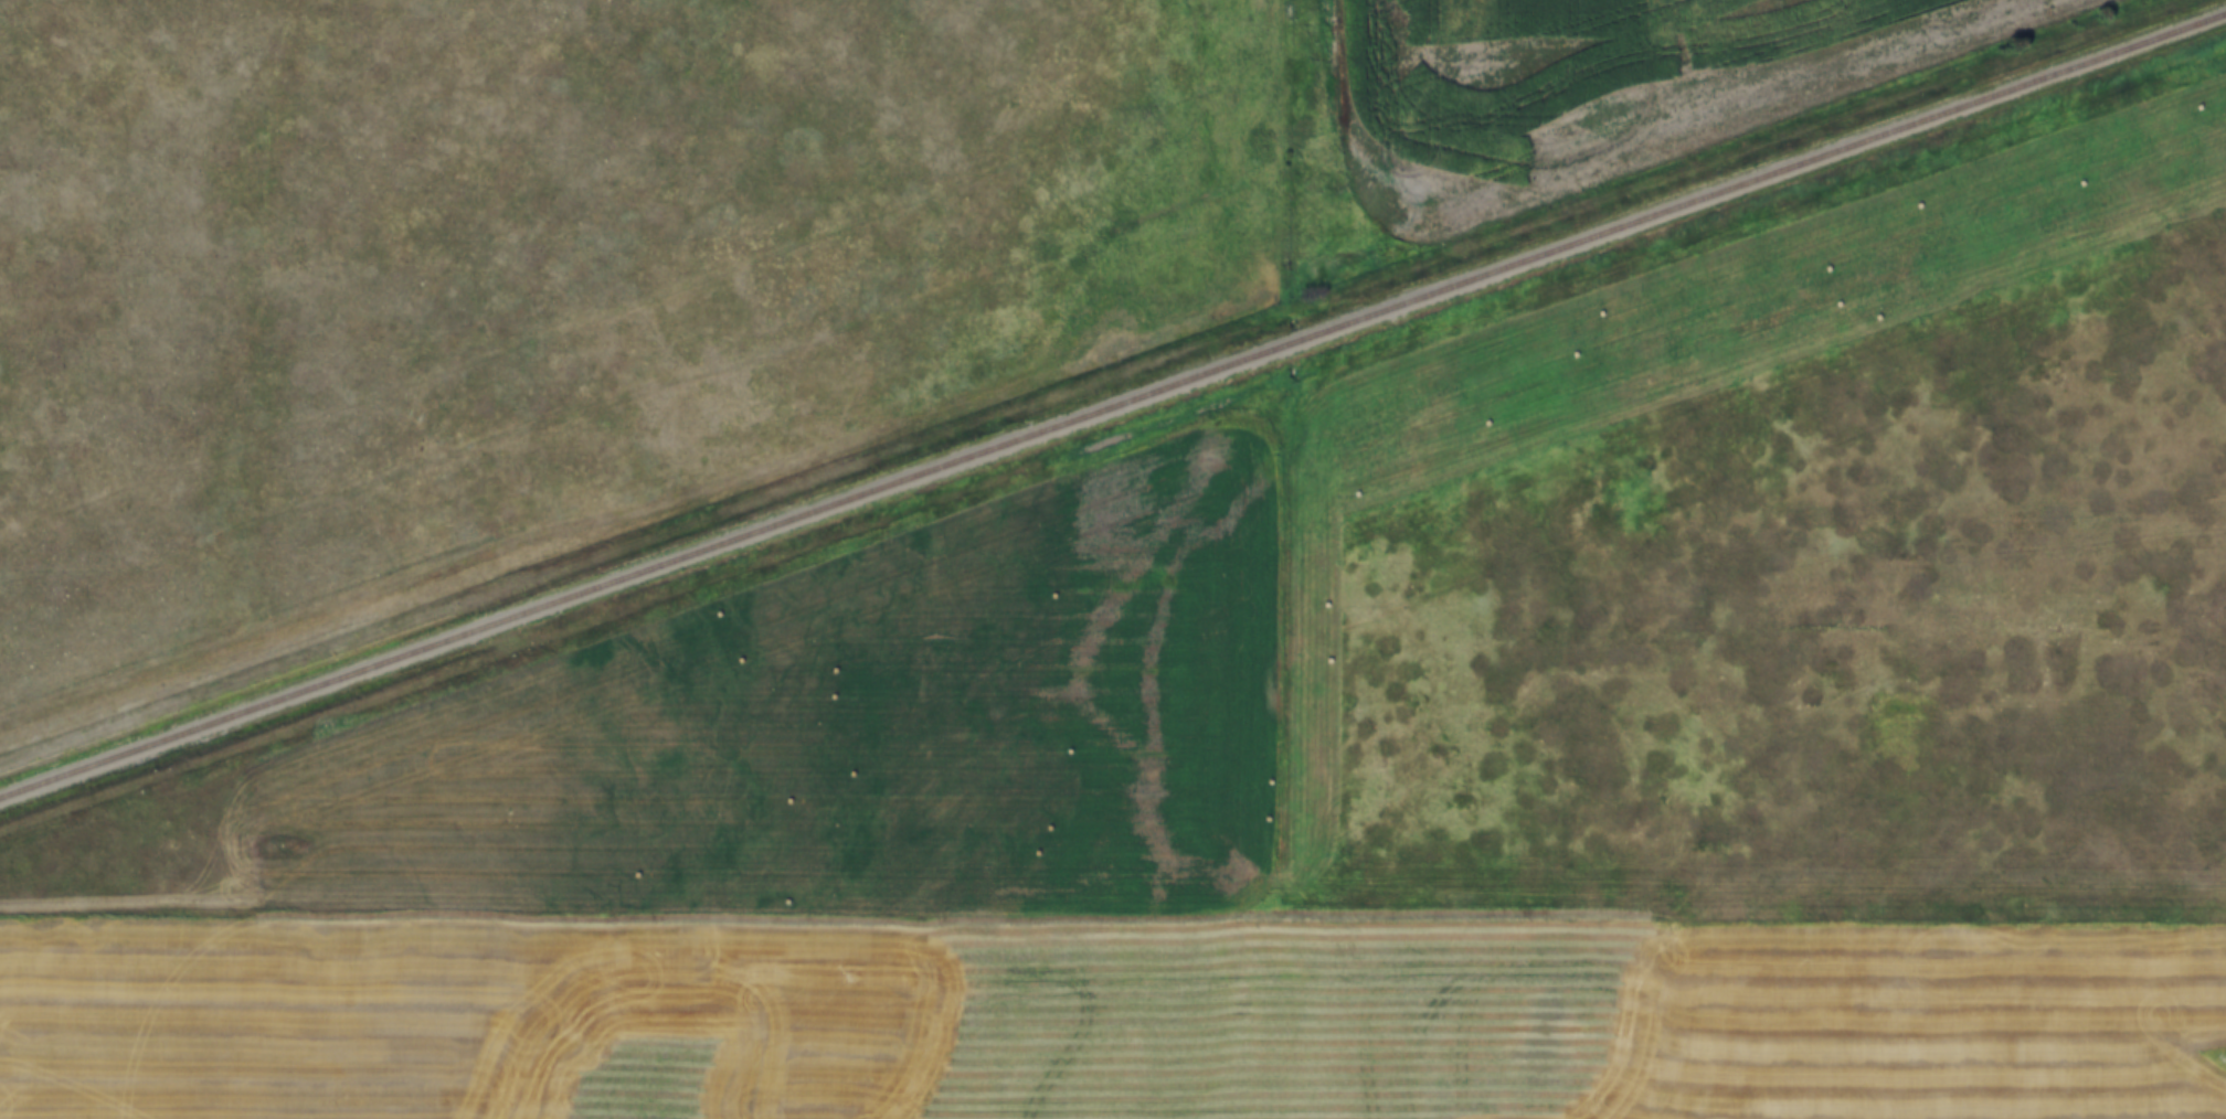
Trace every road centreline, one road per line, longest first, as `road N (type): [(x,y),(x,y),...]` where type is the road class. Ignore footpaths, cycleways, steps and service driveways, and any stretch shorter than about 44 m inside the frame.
road 1 (track): [(0,902),(182,905)]

